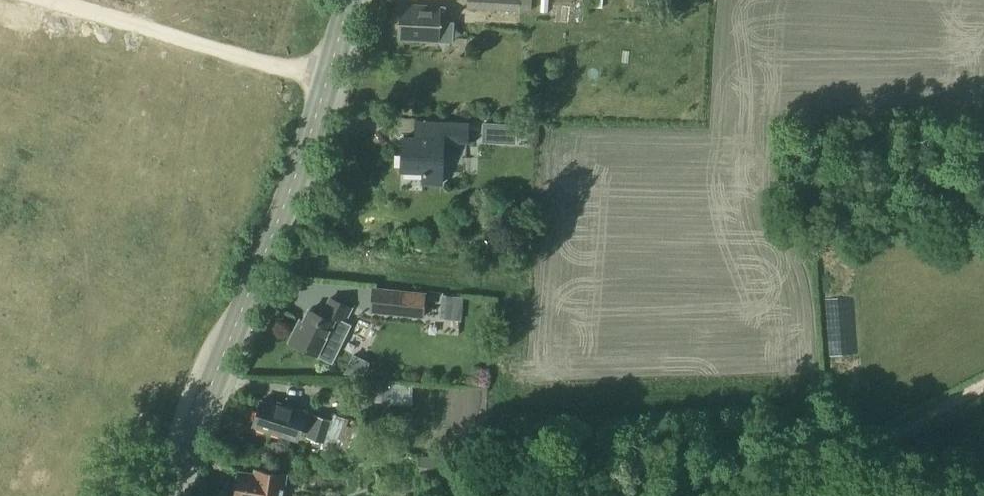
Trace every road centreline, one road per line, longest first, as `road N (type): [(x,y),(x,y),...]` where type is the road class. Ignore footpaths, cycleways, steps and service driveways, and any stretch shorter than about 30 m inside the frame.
road 1 (secondary): [(174,495),(296,157),(339,0)]
road 2 (unclassified): [(754,495),(983,388)]

